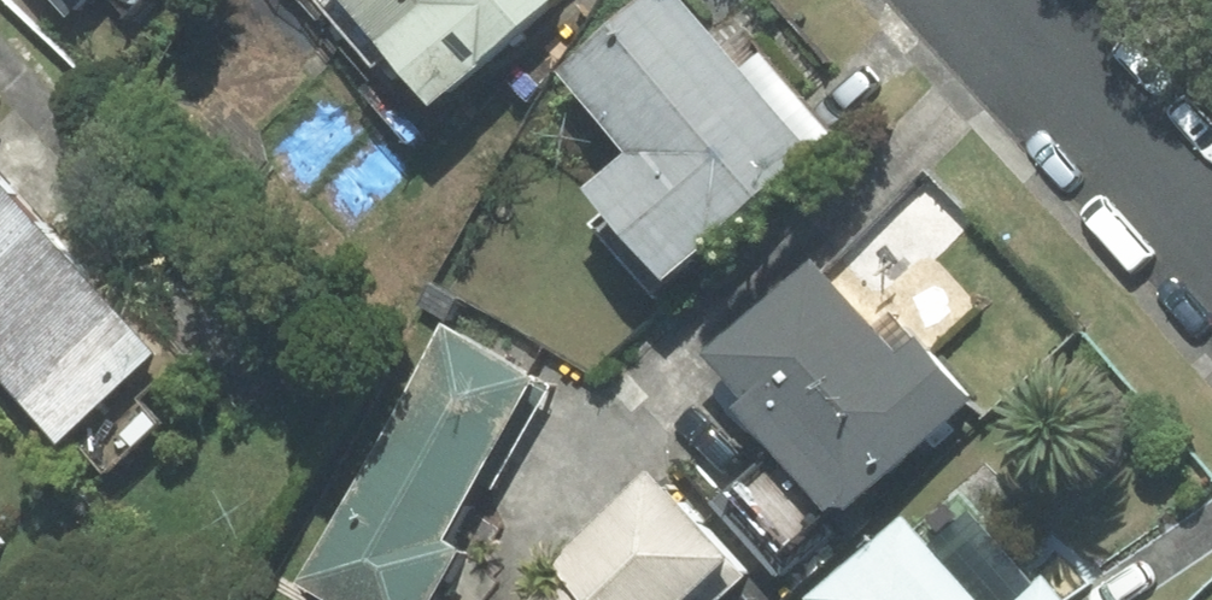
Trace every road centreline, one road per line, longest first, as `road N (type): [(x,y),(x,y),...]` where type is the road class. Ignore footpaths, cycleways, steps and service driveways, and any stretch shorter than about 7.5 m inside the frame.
road 1 (residential): [(1211,207),(1026,0)]

